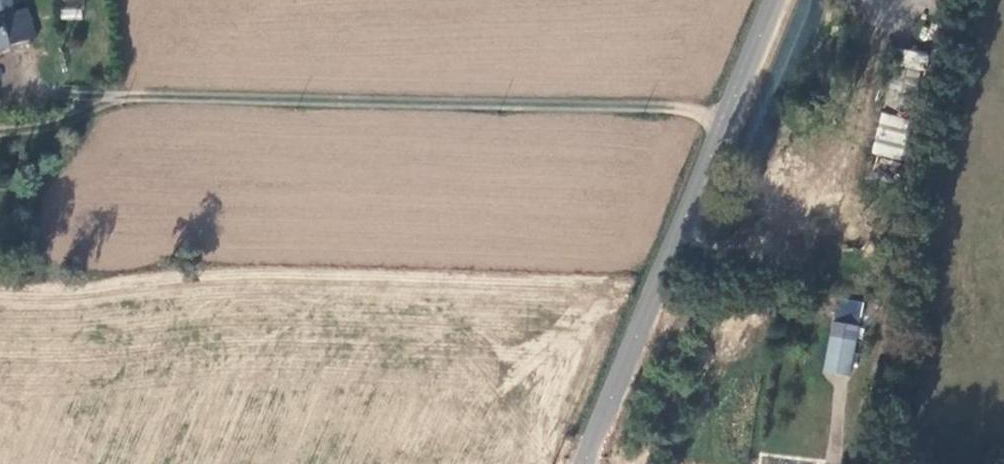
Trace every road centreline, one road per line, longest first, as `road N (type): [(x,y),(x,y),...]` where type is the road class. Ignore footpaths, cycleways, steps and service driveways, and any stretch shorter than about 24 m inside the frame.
road 1 (track): [(0,131),(45,128),(118,101),(152,99),(650,109),(730,123)]
road 2 (tertiary): [(588,463),(779,0)]

